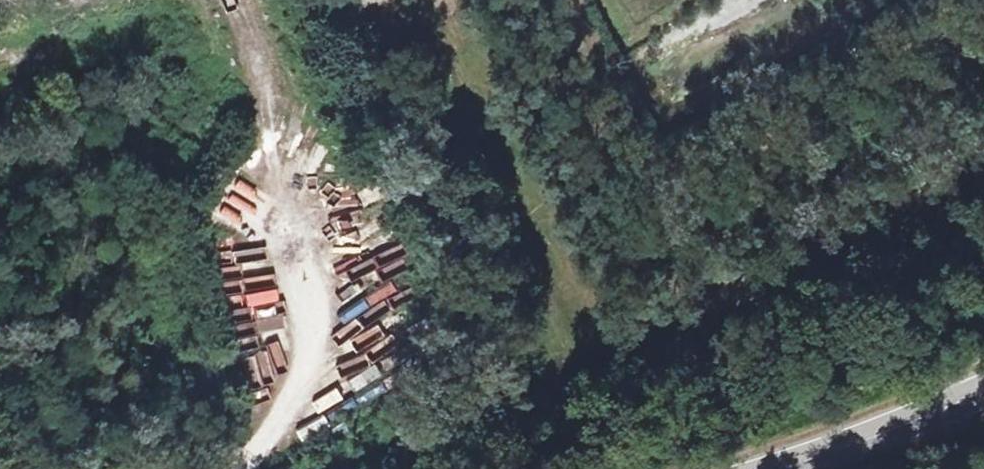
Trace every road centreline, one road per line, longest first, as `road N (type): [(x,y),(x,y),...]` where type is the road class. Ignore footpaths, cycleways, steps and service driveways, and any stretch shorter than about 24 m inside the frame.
road 1 (primary): [(800,468),(983,399)]

